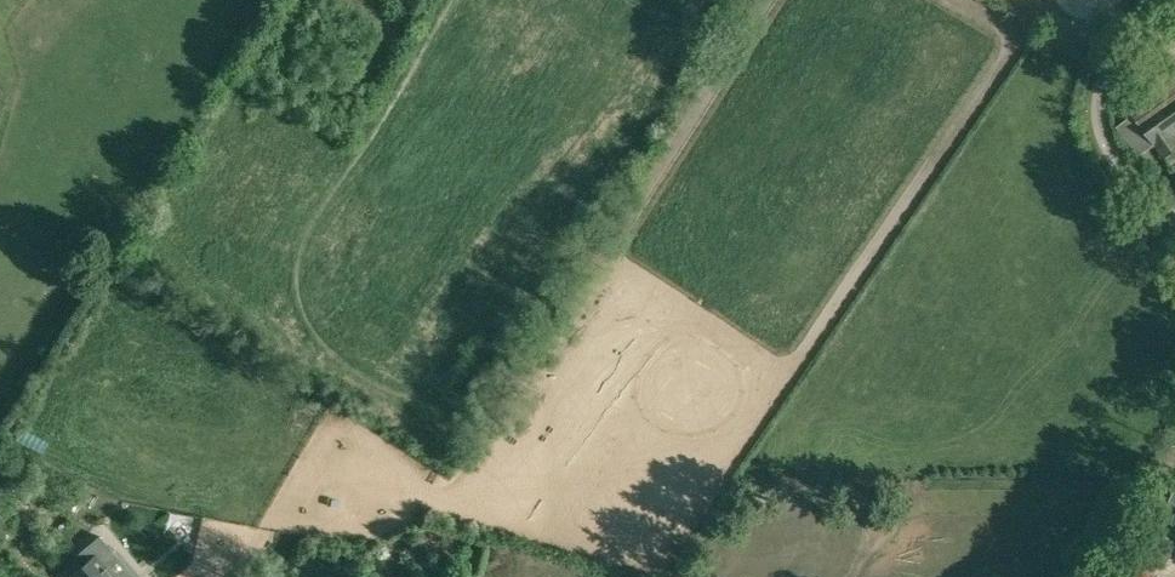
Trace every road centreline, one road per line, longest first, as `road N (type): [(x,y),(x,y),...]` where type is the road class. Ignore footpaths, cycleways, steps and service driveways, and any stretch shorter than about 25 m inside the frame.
road 1 (unclassified): [(1174,217),(1144,198),(1117,161),(1110,129),(1113,75),(1155,0)]

